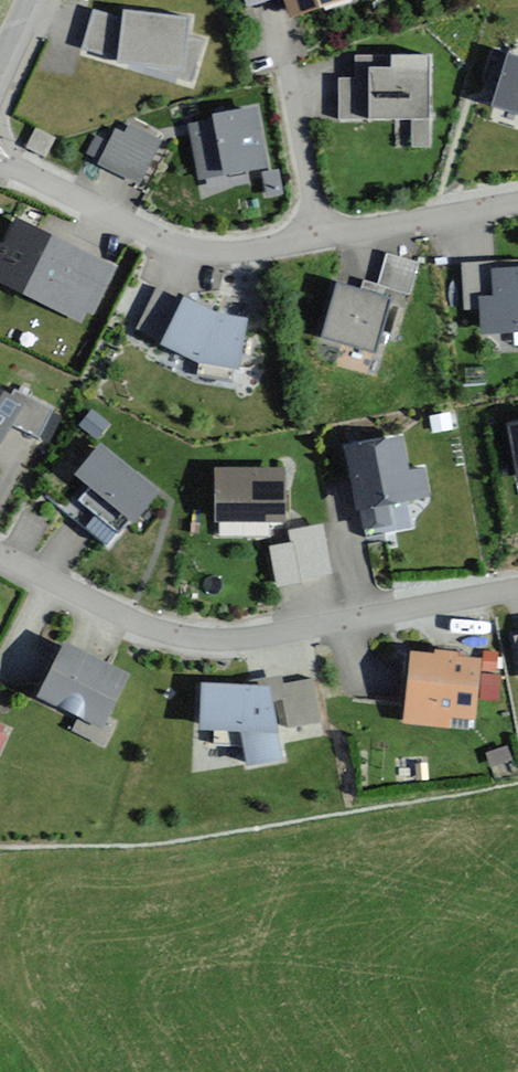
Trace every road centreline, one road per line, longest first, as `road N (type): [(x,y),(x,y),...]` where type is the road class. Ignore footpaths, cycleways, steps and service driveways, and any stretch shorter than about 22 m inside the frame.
road 1 (residential): [(0,160),(199,251),(230,253),(517,205)]
road 2 (residential): [(517,590),(273,637),(200,640),(136,620),(0,555)]

